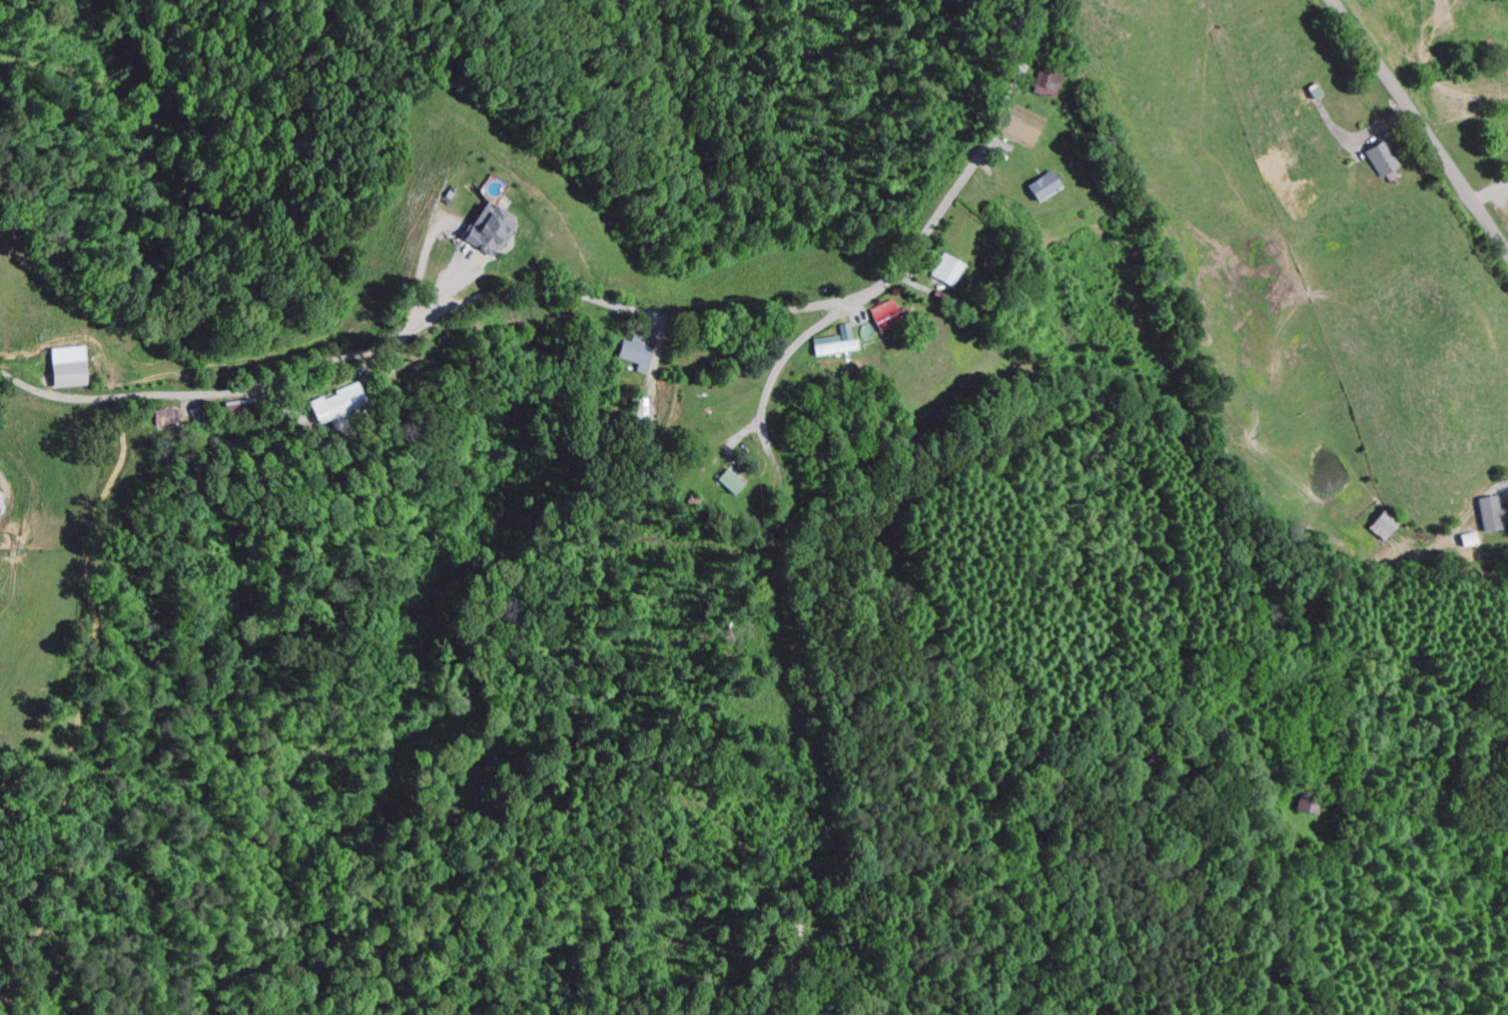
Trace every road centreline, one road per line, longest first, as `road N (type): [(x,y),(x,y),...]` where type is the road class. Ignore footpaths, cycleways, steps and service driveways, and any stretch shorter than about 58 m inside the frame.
road 1 (residential): [(0,368),(264,376),(486,270),(878,280),(978,179),(1015,116),(1017,0)]
road 2 (residential): [(849,280),(782,432),(790,584),(871,856),(845,1014)]
road 3 (tertiary): [(1330,0),(1507,252)]

